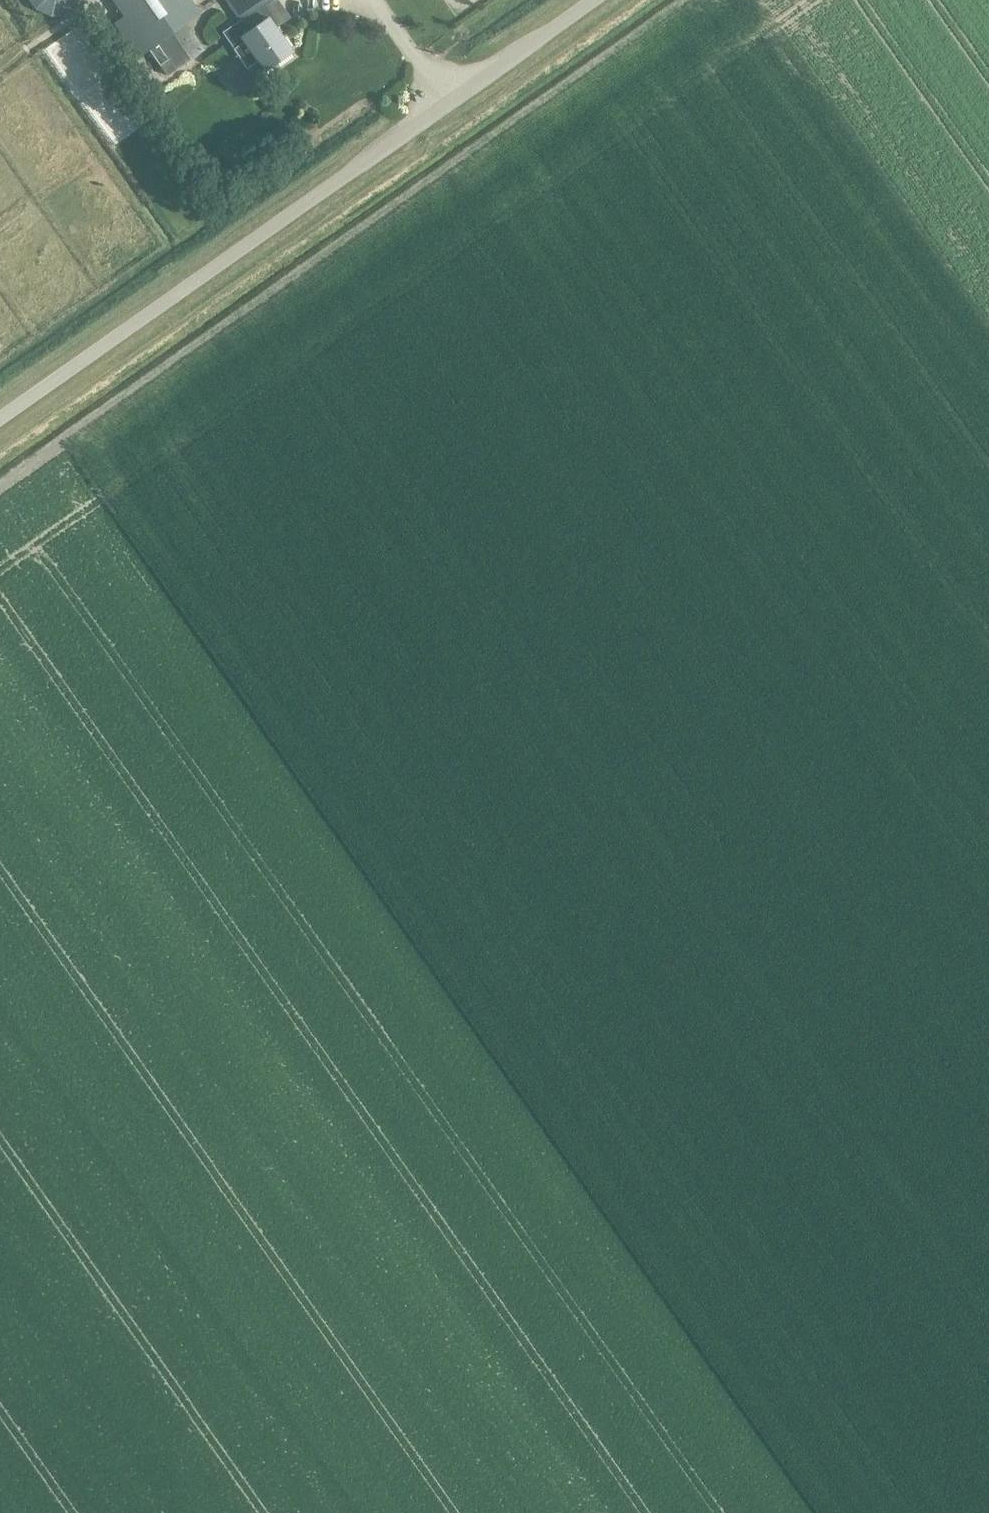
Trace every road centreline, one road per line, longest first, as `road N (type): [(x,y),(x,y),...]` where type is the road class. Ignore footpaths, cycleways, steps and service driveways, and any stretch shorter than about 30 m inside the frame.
road 1 (residential): [(0,421),(598,0)]

